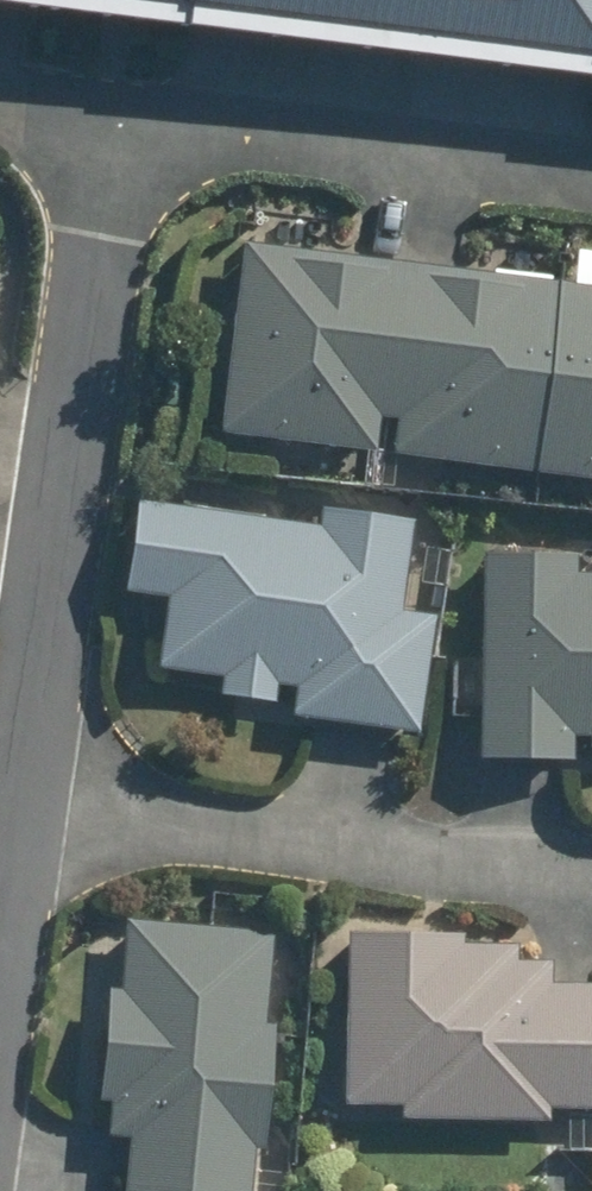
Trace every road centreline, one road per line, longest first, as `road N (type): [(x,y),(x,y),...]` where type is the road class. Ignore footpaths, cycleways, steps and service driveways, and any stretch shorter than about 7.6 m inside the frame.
road 1 (residential): [(0,938),(120,120)]
road 2 (residential): [(120,120),(591,181)]
road 3 (residential): [(0,101),(120,120)]

